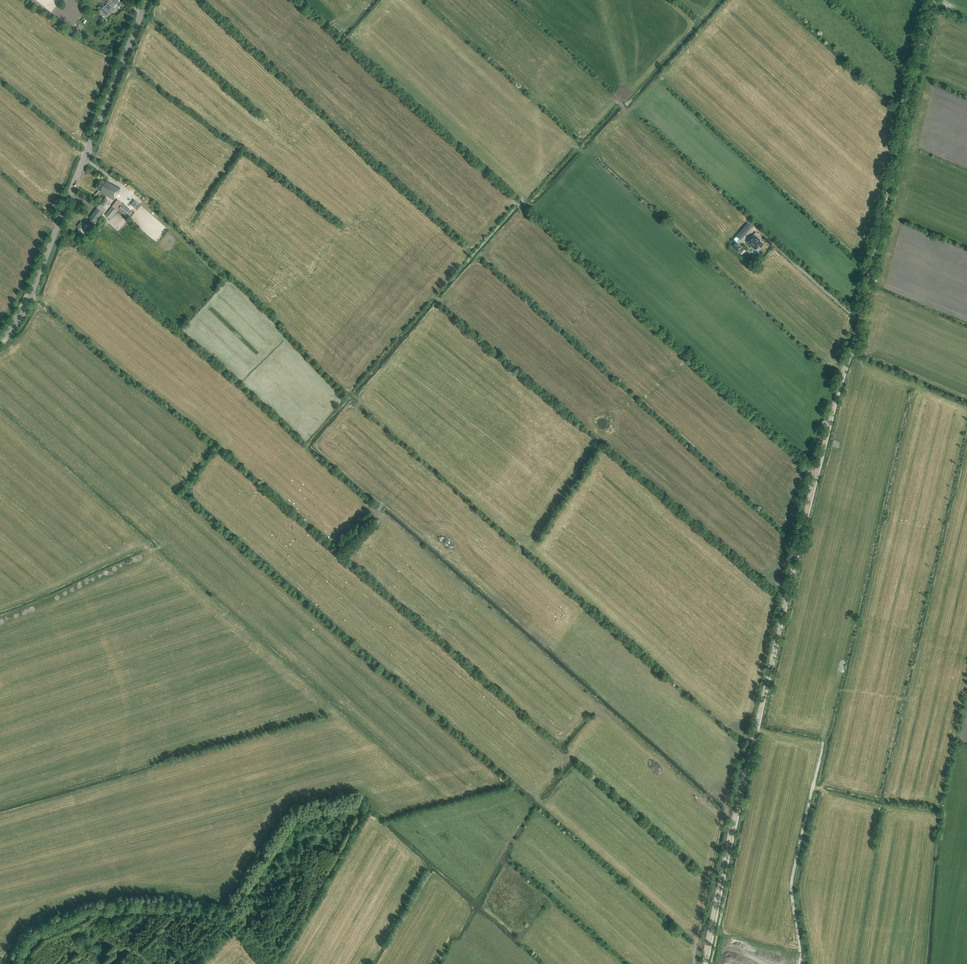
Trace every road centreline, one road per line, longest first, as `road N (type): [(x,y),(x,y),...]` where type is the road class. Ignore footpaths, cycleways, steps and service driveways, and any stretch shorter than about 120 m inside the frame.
road 1 (track): [(933,0),(705,963)]
road 2 (tertiary): [(0,340),(22,317),(43,270),(147,0)]

